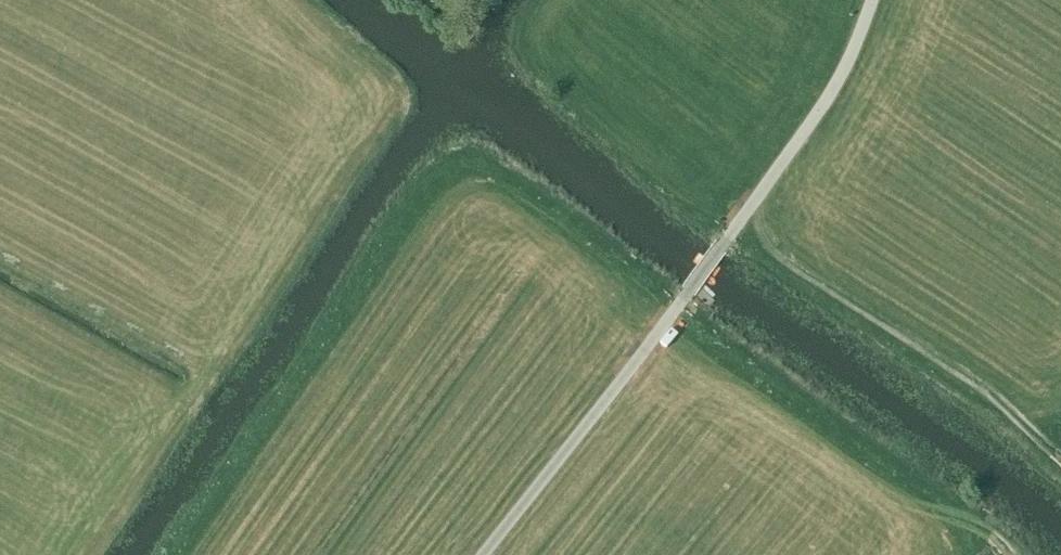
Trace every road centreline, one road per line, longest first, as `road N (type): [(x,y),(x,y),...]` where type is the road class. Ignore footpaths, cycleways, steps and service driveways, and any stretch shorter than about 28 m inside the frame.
road 1 (unclassified): [(482,554),(837,88),(871,0)]

